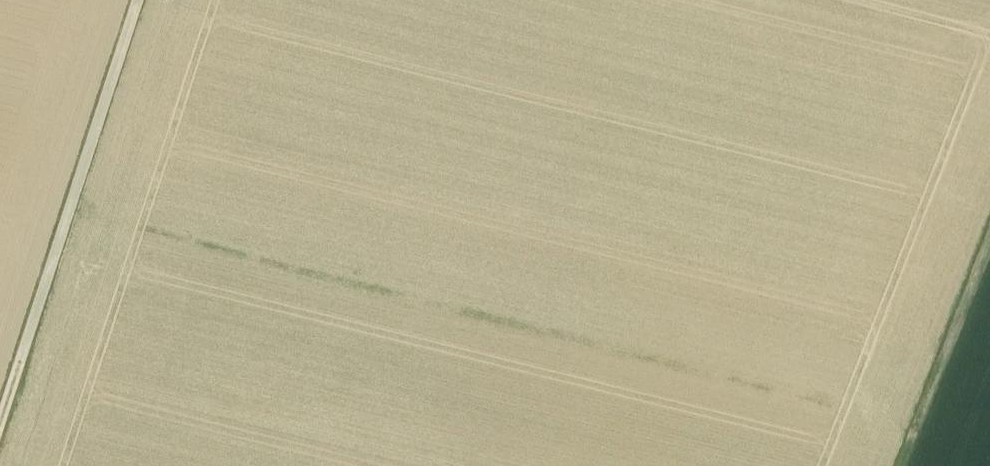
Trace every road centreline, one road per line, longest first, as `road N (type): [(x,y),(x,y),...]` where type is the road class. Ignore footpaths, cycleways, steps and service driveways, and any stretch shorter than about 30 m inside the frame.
road 1 (track): [(137,0),(0,422)]
road 2 (track): [(989,242),(903,465)]

